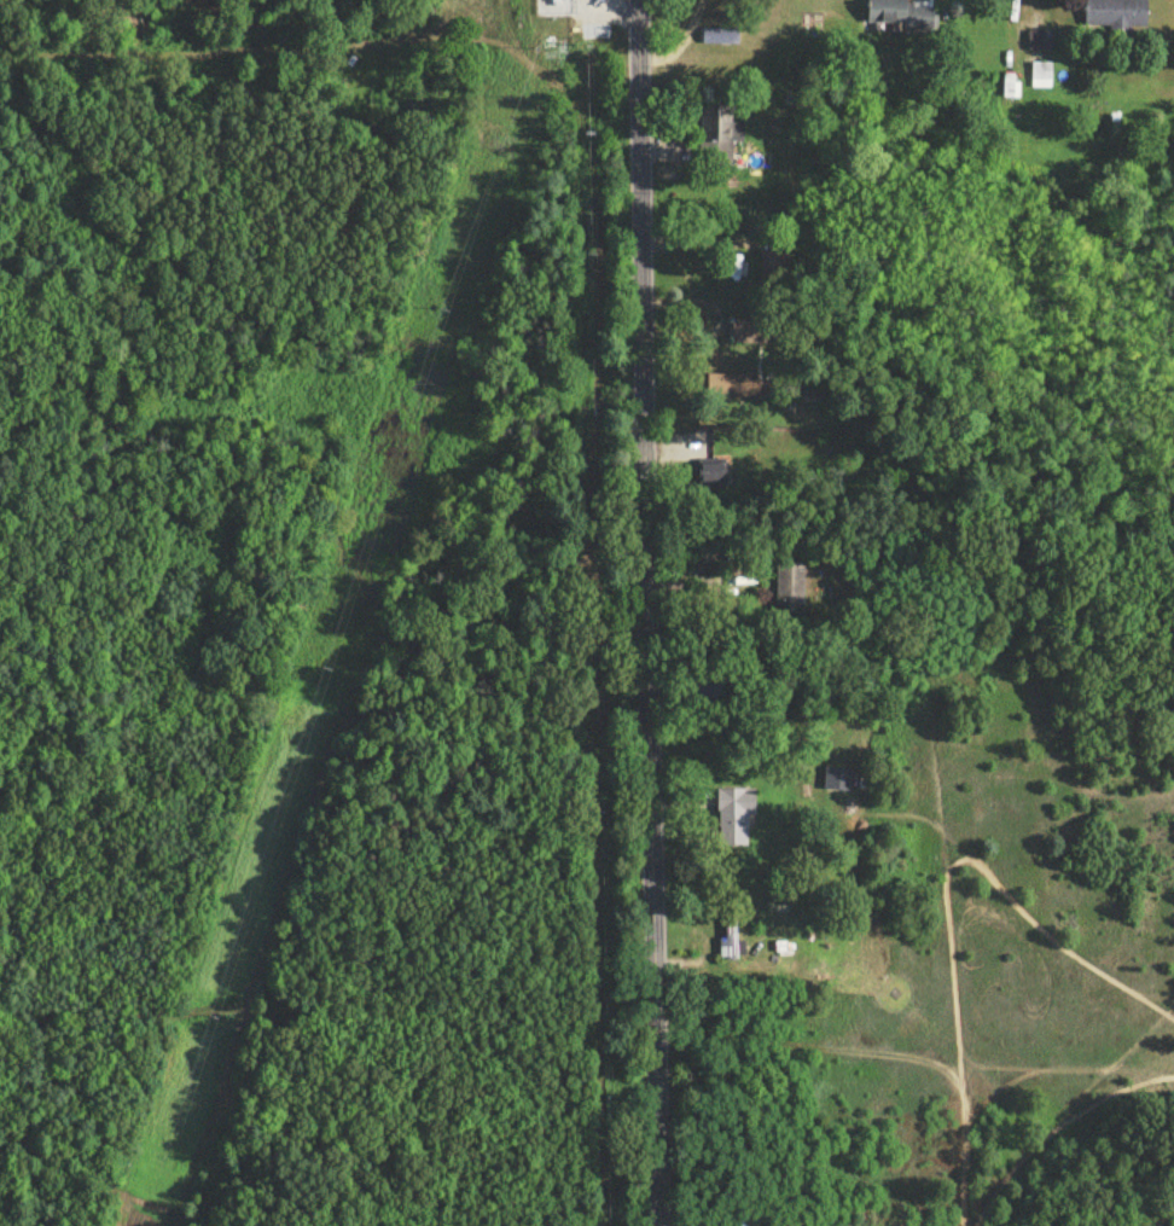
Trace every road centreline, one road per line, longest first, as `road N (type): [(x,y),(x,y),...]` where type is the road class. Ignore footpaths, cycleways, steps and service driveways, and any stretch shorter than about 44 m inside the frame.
road 1 (tertiary): [(634,0),(656,1225)]

